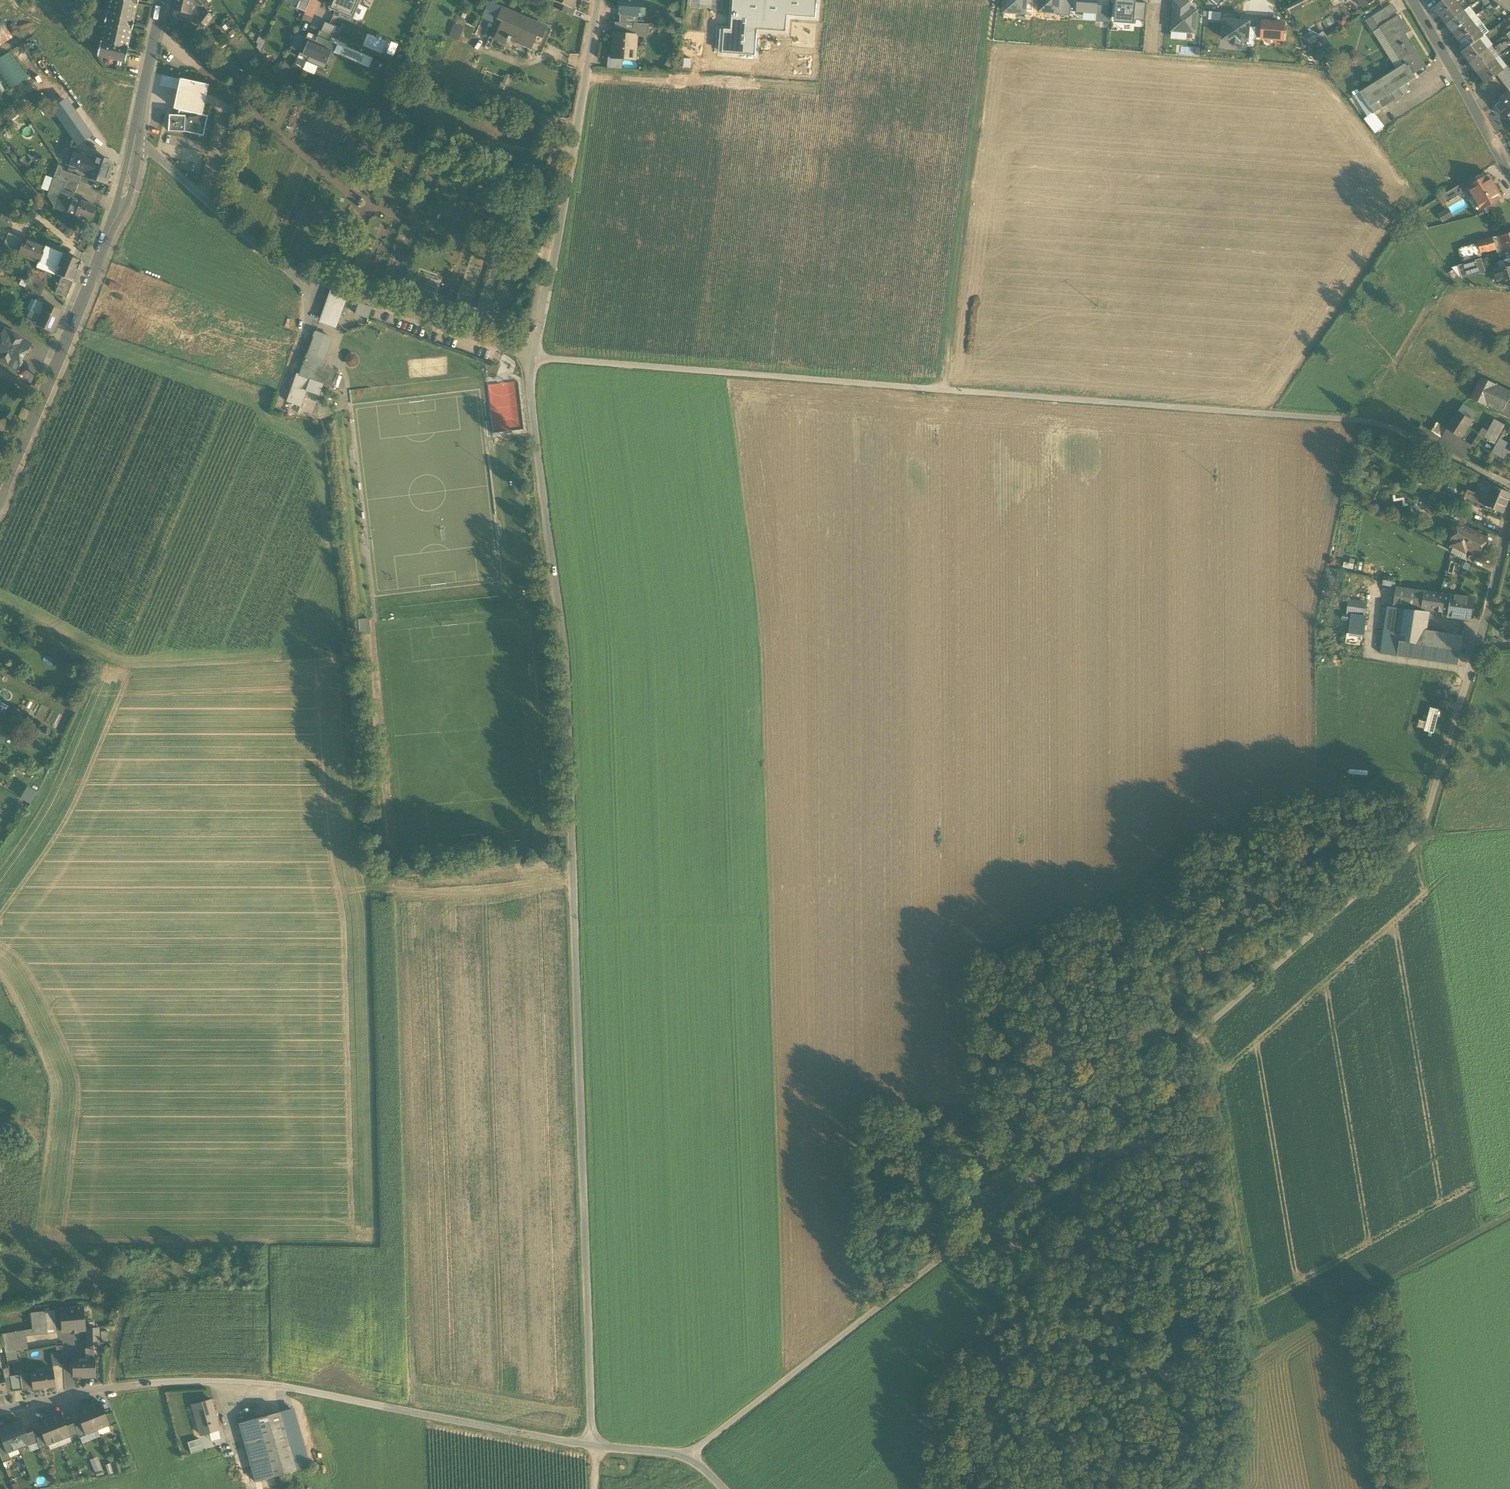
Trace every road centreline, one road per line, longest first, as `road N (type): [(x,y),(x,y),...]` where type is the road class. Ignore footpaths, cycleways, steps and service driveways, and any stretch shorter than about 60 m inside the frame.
road 1 (unclassified): [(592,1444),(565,651),(531,395),(536,359)]
road 2 (track): [(536,359),(1381,423),(1509,485)]
road 3 (track): [(690,1454),(949,1251),(1141,1083)]
road 4 (track): [(1141,1083),(1417,841),(1475,658)]
road 5 (unclassified): [(135,140),(285,269),(536,359)]
road 6 (track): [(1209,1488),(1141,1083)]
road 7 (track): [(942,390),(996,0)]
road 8 (tertiary): [(0,503),(119,212),(135,140)]
road 9 (residential): [(536,359),(599,0)]
road 10 (track): [(1193,1391),(1509,1215)]
road 11 (unclassified): [(262,1382),(592,1444)]
road 12 (residential): [(0,1410),(120,1386),(262,1382)]
road 13 (residential): [(1509,175),(1413,0)]
road 14 (residential): [(1509,510),(1475,658)]
road 15 (unclassified): [(592,1444),(690,1454),(724,1488)]
road 16 (tertiary): [(135,140),(163,0)]

